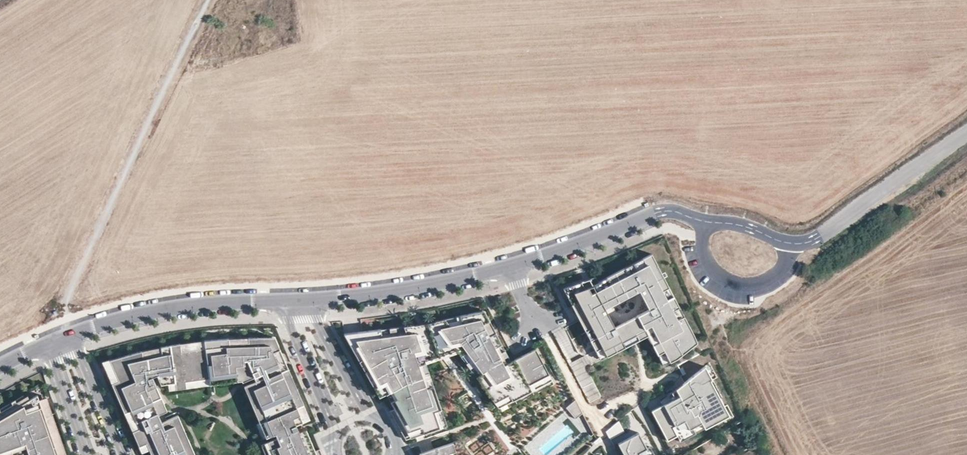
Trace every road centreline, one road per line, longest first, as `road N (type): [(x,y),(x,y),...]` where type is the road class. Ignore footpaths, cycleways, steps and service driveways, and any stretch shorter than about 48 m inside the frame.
road 1 (track): [(73,333),(65,301),(204,0)]
road 2 (residential): [(795,244),(655,213),(514,264)]
road 3 (residential): [(278,300),(194,305),(73,333)]
road 4 (residential): [(514,264),(311,299)]
road 5 (unclassified): [(966,134),(814,241),(795,244)]
road 6 (residential): [(278,300),(337,431)]
road 7 (residential): [(369,416),(311,299)]
road 8 (residential): [(122,454),(73,333)]

